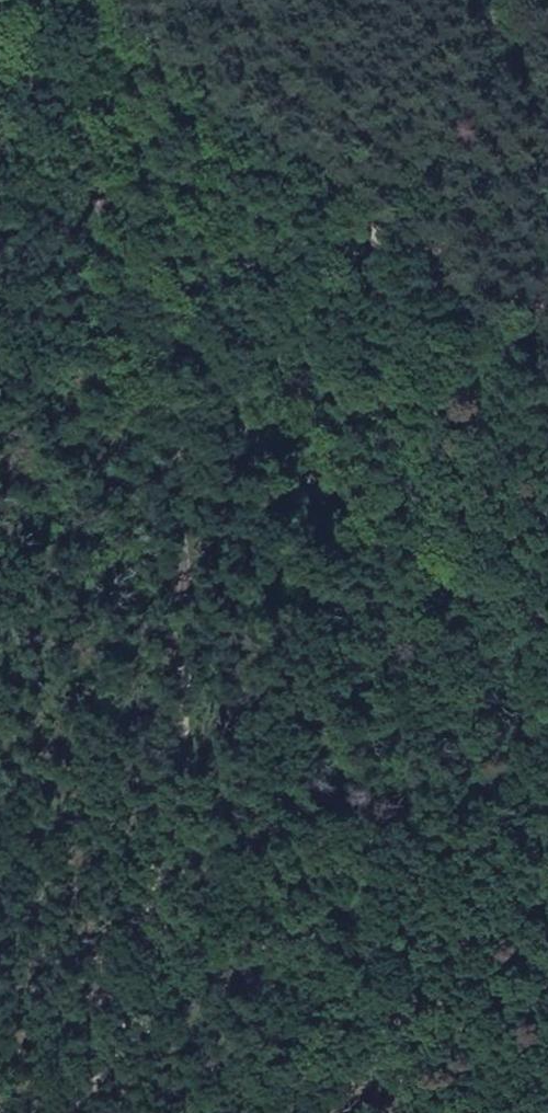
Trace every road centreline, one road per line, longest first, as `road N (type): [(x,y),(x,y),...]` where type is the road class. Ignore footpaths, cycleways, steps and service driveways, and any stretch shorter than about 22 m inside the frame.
road 1 (track): [(68,1112),(101,1063),(148,879),(176,647),(169,384),(142,287),(63,133),(61,65),(130,74),(203,106),(277,153),(446,297),(547,405)]

